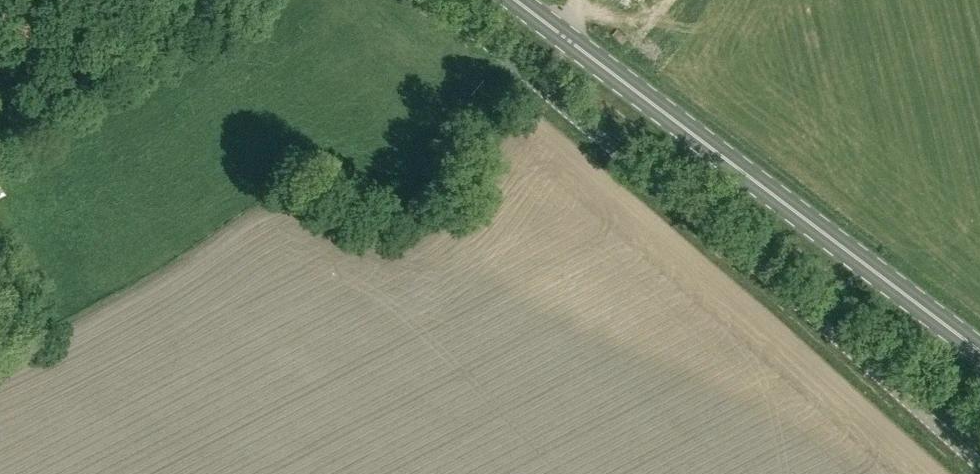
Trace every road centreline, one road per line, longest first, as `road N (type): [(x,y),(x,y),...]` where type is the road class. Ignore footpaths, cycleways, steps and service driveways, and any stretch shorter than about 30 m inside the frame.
road 1 (secondary): [(979,355),(508,0)]

